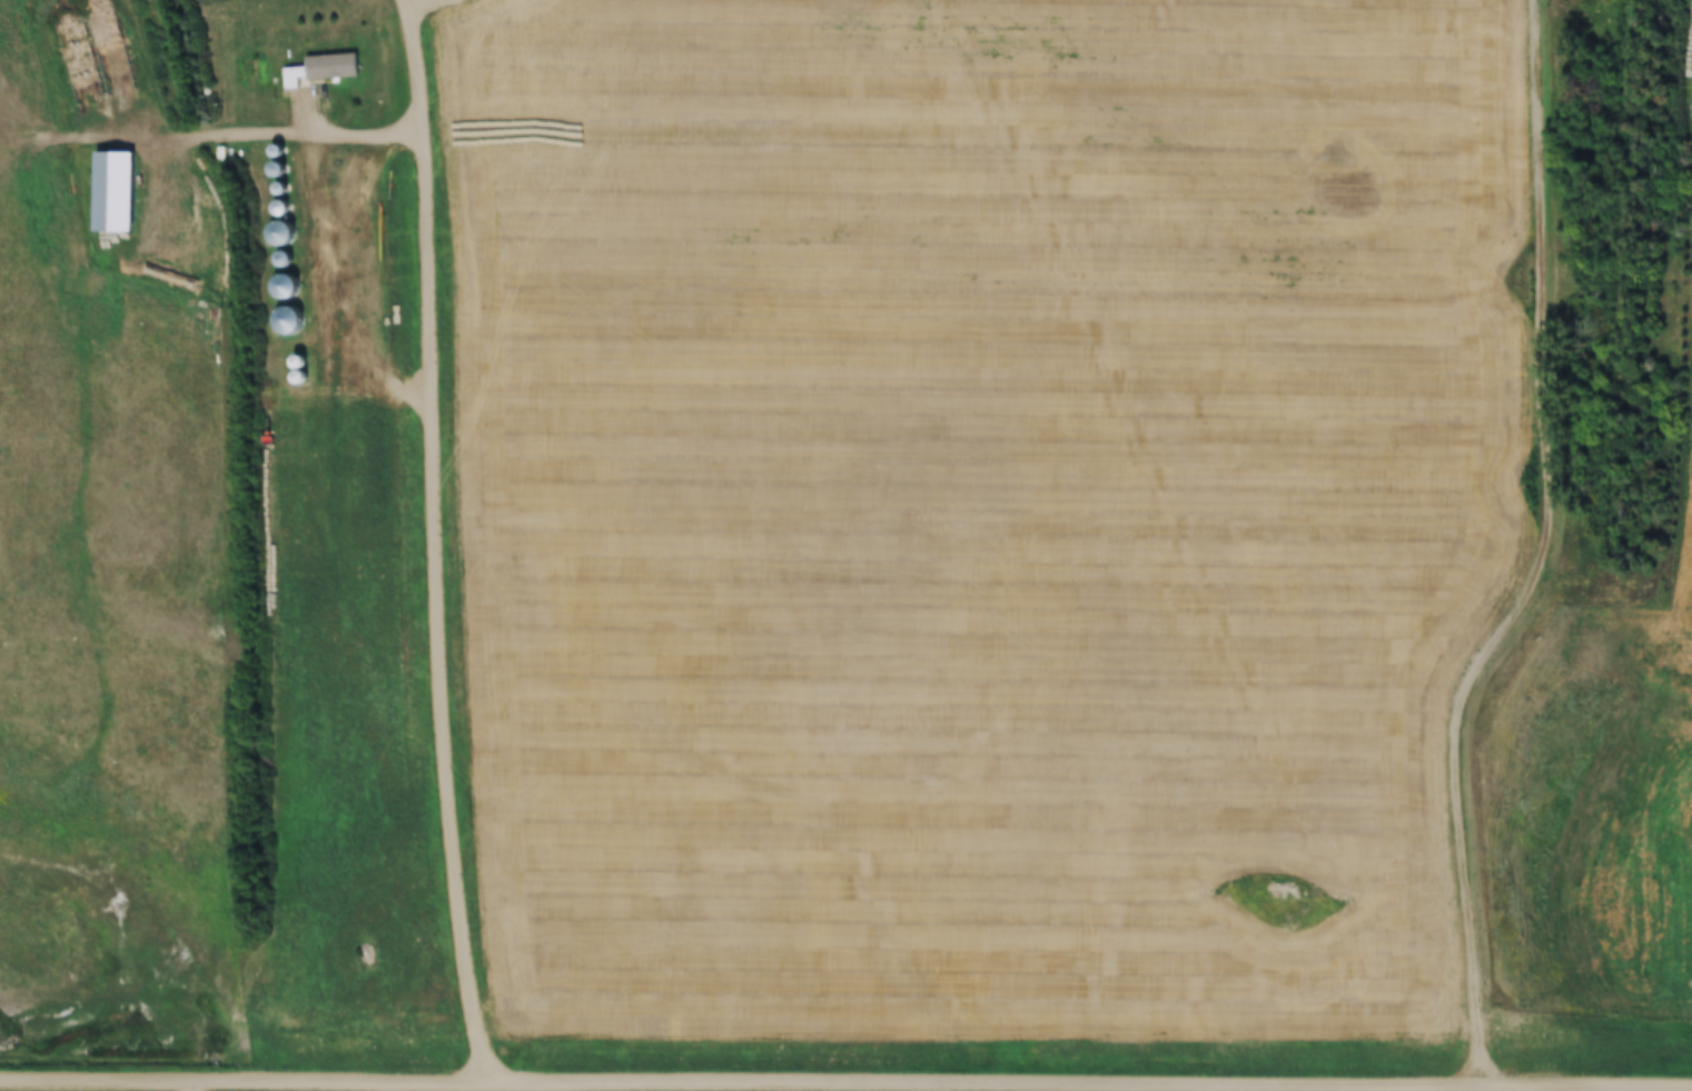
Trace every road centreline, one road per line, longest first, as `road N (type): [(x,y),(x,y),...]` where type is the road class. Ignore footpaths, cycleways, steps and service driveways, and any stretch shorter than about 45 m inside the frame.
road 1 (residential): [(0,1077),(1691,1087)]

